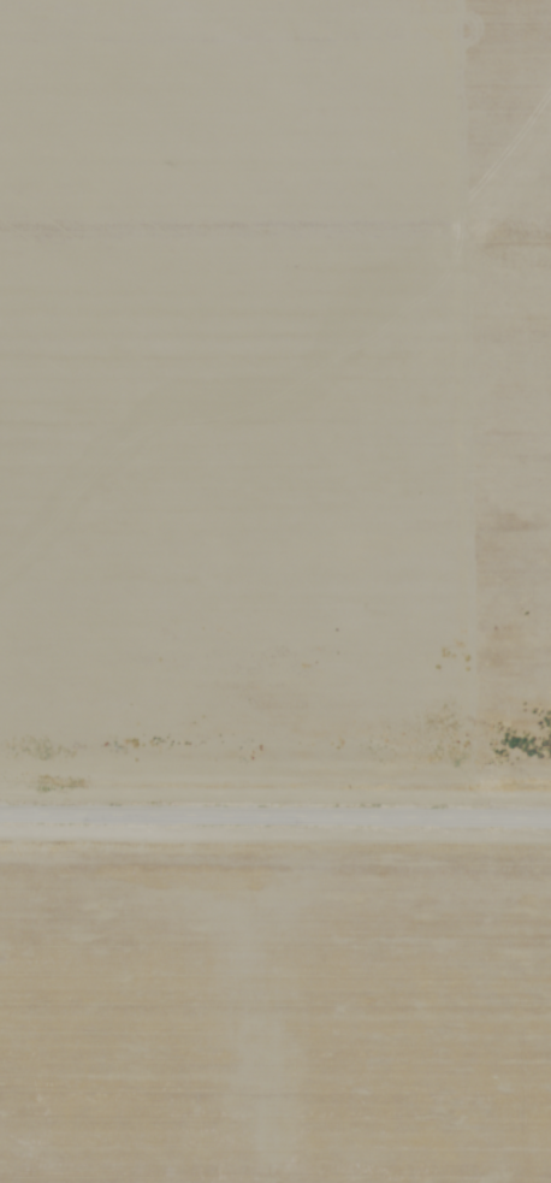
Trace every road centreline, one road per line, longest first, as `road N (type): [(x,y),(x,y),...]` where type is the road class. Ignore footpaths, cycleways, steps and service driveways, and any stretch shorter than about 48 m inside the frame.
road 1 (residential): [(0,811),(550,817)]

